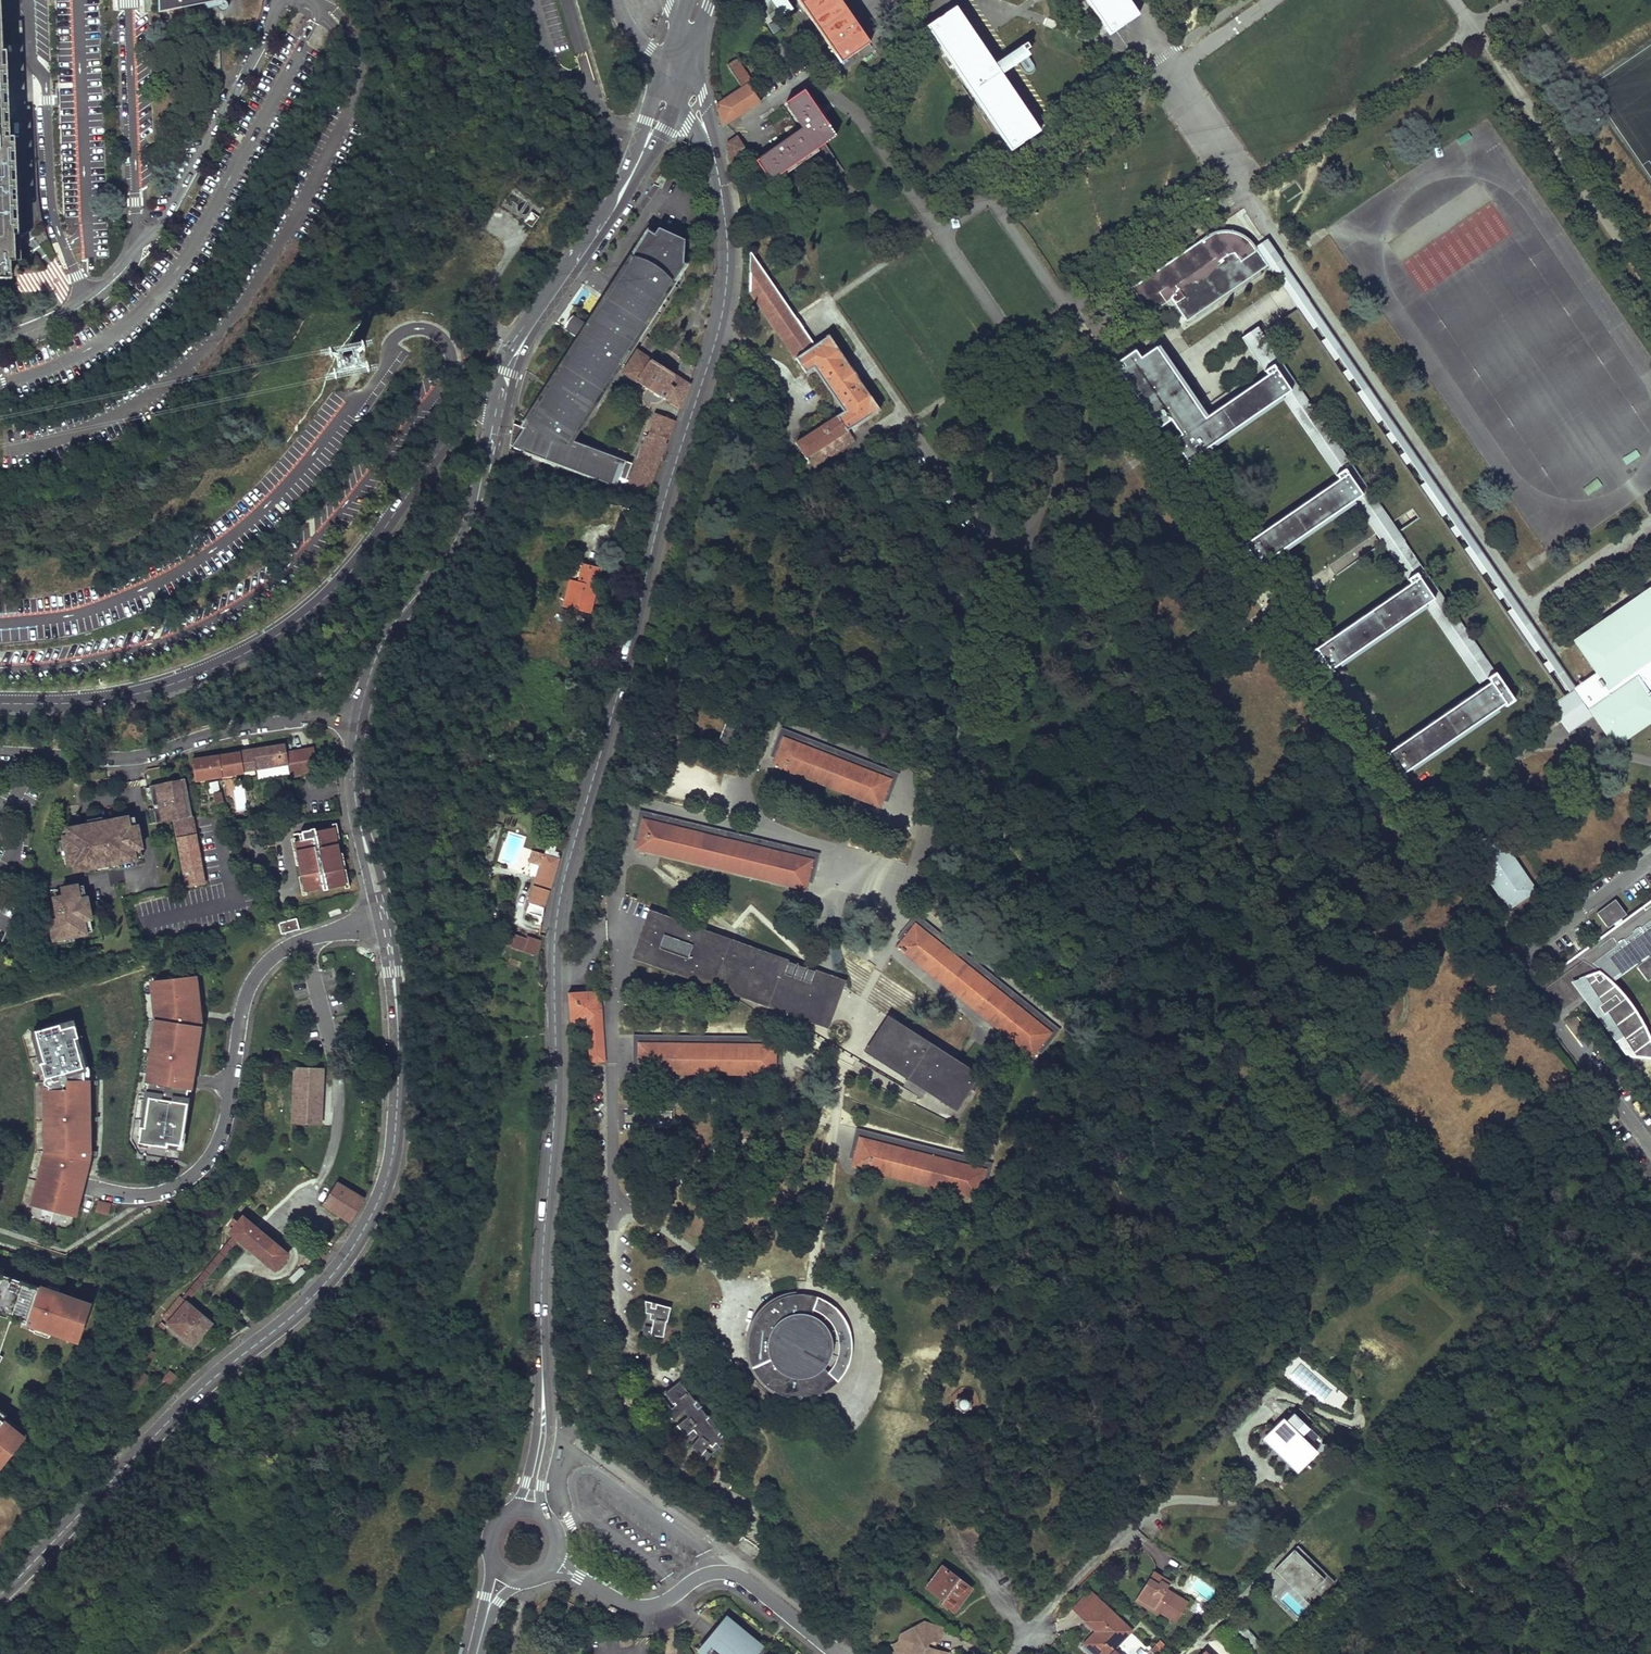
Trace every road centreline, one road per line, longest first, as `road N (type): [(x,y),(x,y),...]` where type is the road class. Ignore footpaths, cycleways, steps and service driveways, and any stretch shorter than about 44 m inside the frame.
road 1 (tertiary): [(711,143),(727,246),(724,307),(662,506),(557,911),(541,1342)]
road 2 (unclassified): [(398,1036),(394,1150),(378,1203),(350,1251),(312,1297),(184,1405),(0,1595)]
road 3 (unclassified): [(455,424),(327,603),(269,649),(160,690),(0,703)]
road 4 (residential): [(304,941),(276,953),(248,987),(223,1125),(201,1170),(166,1192),(82,1185)]
road 5 (residential): [(357,725),(229,737),(121,767),(66,768),(0,755)]
road 6 (unclassified): [(660,78),(615,193),(508,350),(497,382)]
road 7 (unclassified): [(510,395),(532,335),(624,201),(678,100)]
road 8 (residential): [(836,1653),(733,1573),(703,1574),(647,1606),(626,1604),(578,1578)]
road 9 (residential): [(304,941),(336,1063),(338,1105),(325,1170),(309,1195)]
road 10 (unclassified): [(459,551),(397,617),(357,725)]
road 11 (residential): [(1147,1541),(1126,1525),(1024,1641)]
road 12 (tertiary): [(541,1342),(533,1455),(507,1514)]
road 13 (tertiary): [(545,1518),(540,1485),(550,1421),(541,1342)]
road 14 (unclassified): [(459,551),(482,512),(507,408)]
road 15 (unclassified): [(491,410),(459,551)]
road 16 (unclassified): [(392,916),(354,793)]
road 17 (unclassified): [(354,793),(378,918)]
road 18 (residential): [(1024,1641),(961,1535)]
road 19 (unclassified): [(398,1036),(392,916)]

